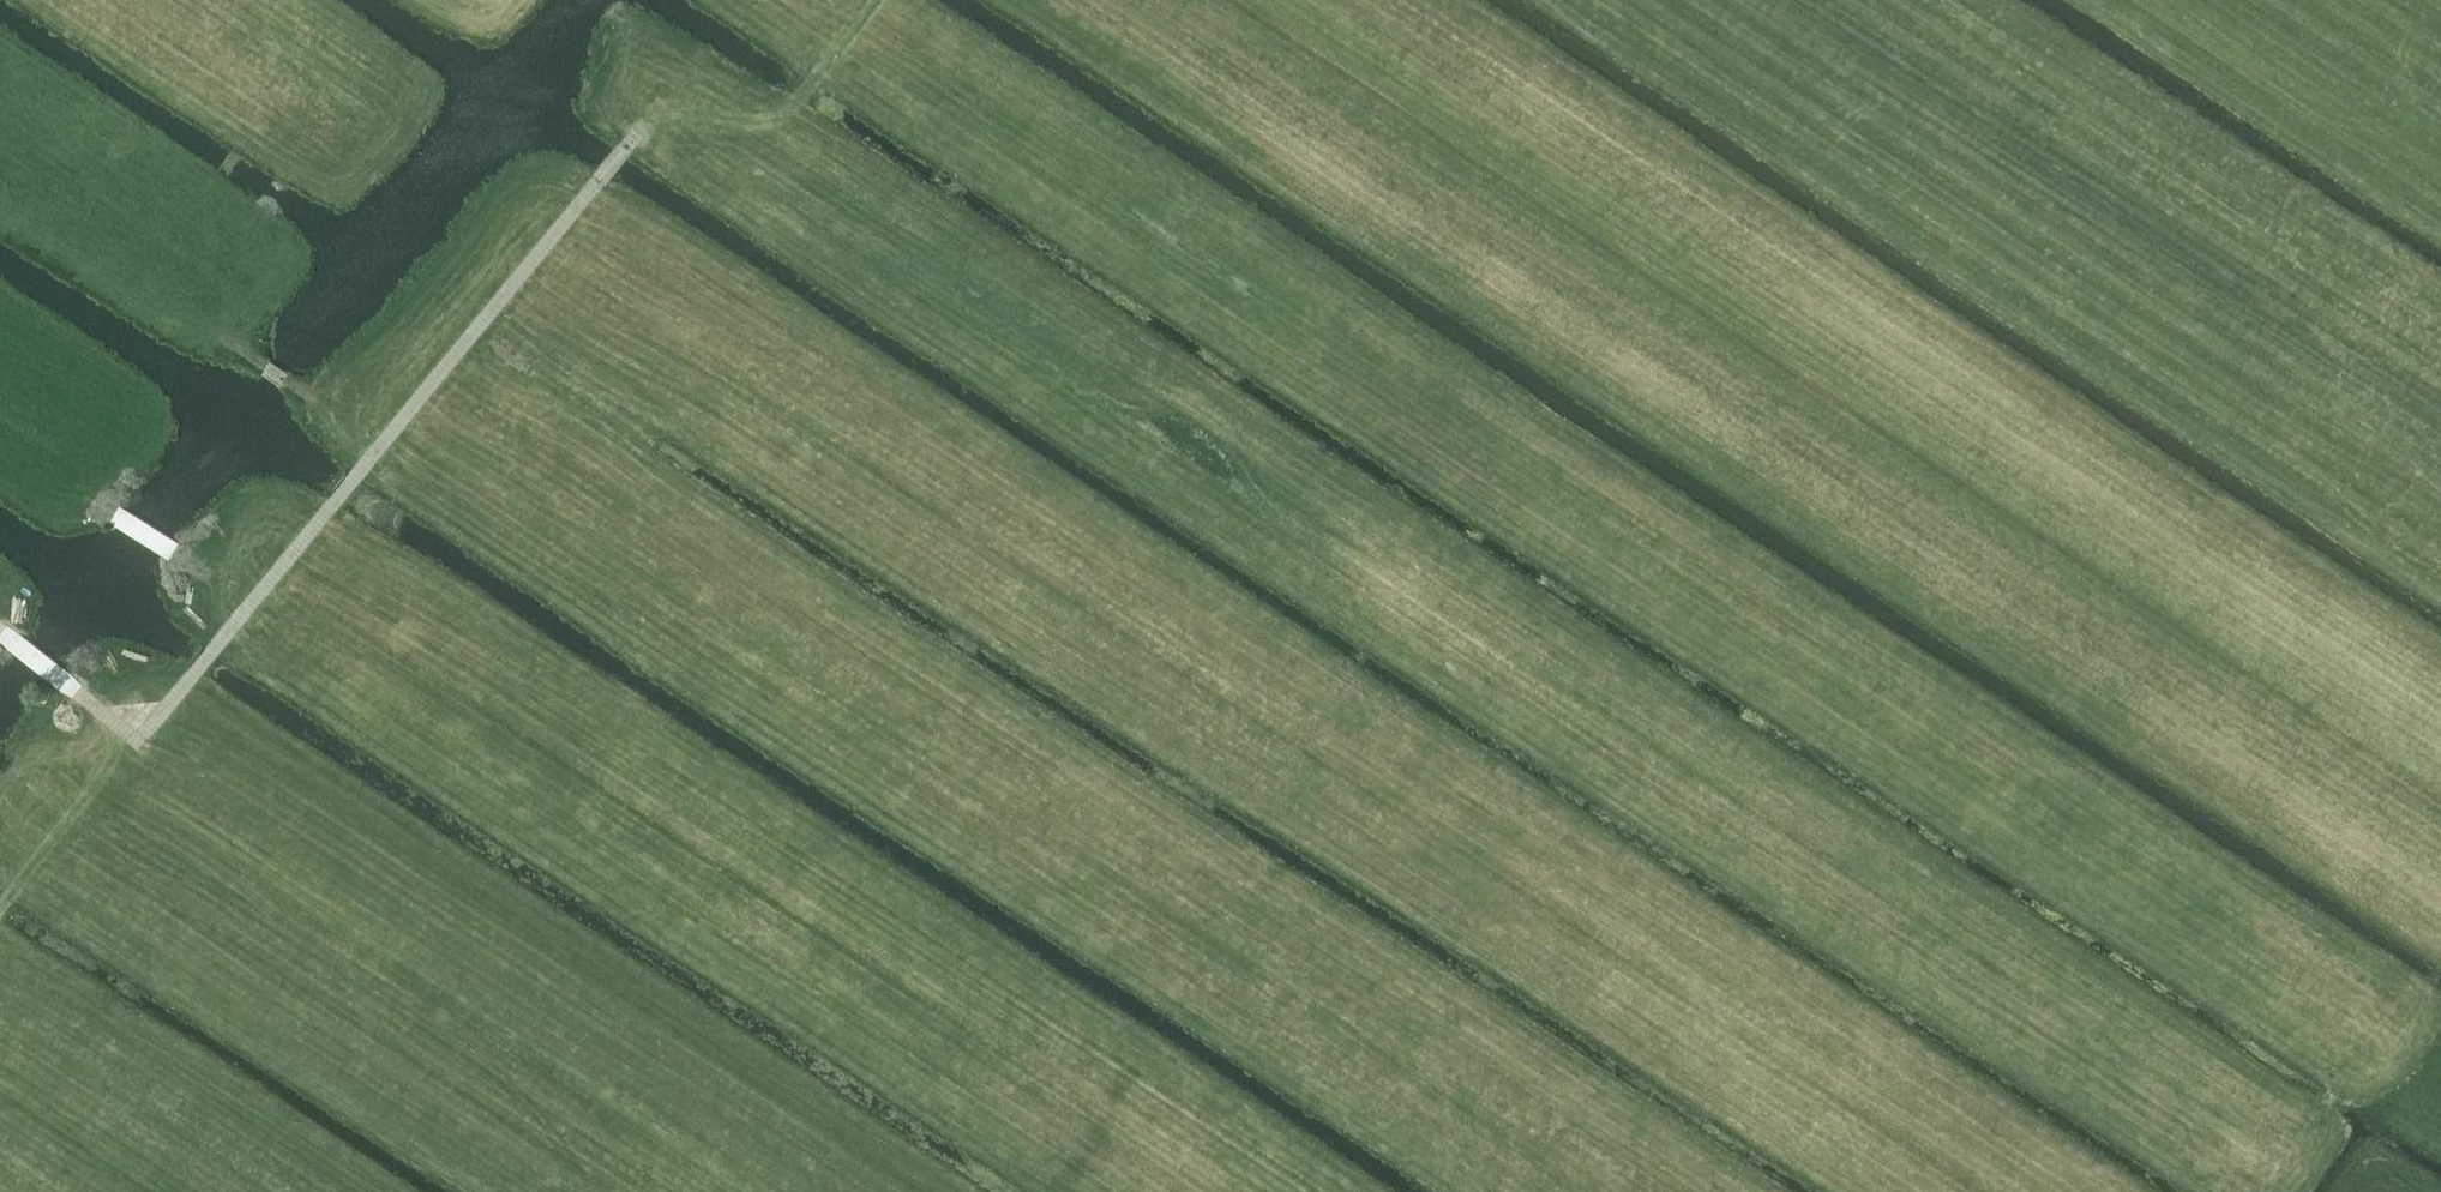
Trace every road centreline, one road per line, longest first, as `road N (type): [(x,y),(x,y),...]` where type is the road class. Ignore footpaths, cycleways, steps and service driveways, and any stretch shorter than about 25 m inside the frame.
road 1 (track): [(876,0),(791,108),(657,120),(632,141),(138,741),(0,634)]
road 2 (track): [(138,741),(0,912)]

